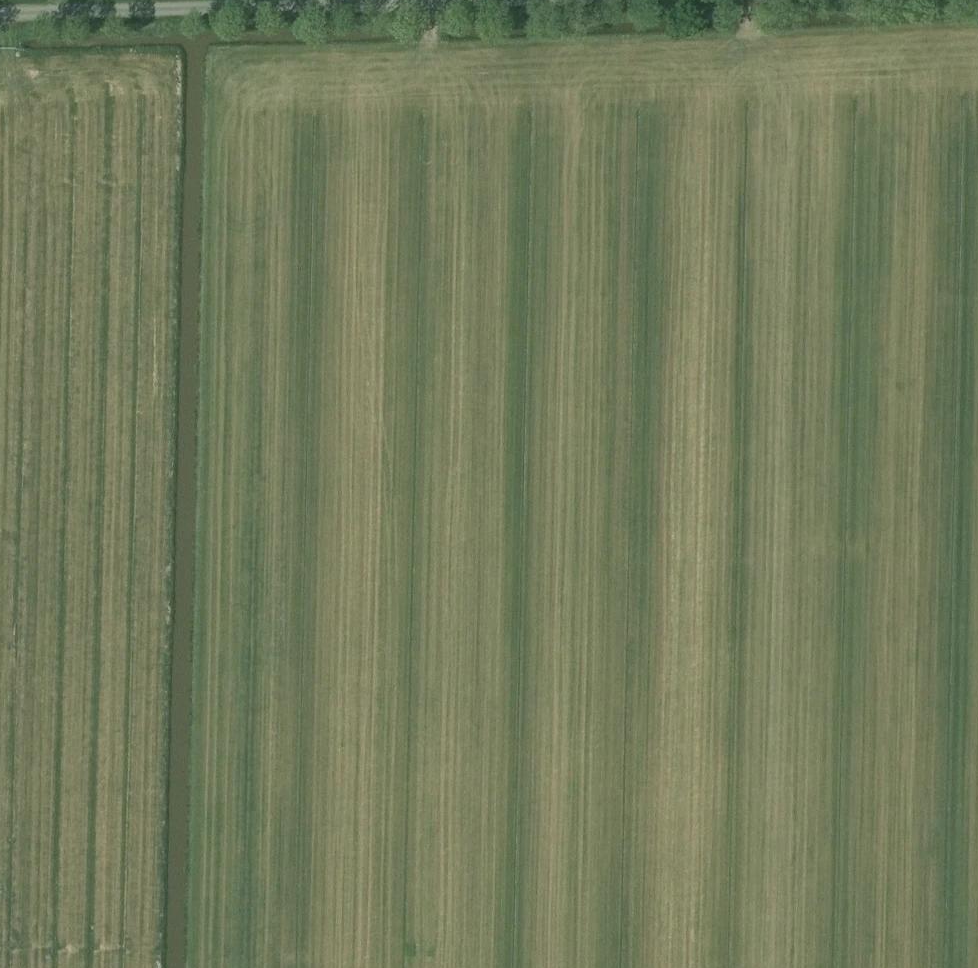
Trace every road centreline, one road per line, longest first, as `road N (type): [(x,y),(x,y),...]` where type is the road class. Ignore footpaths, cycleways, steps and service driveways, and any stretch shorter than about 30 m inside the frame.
road 1 (unclassified): [(0,19),(859,0)]

